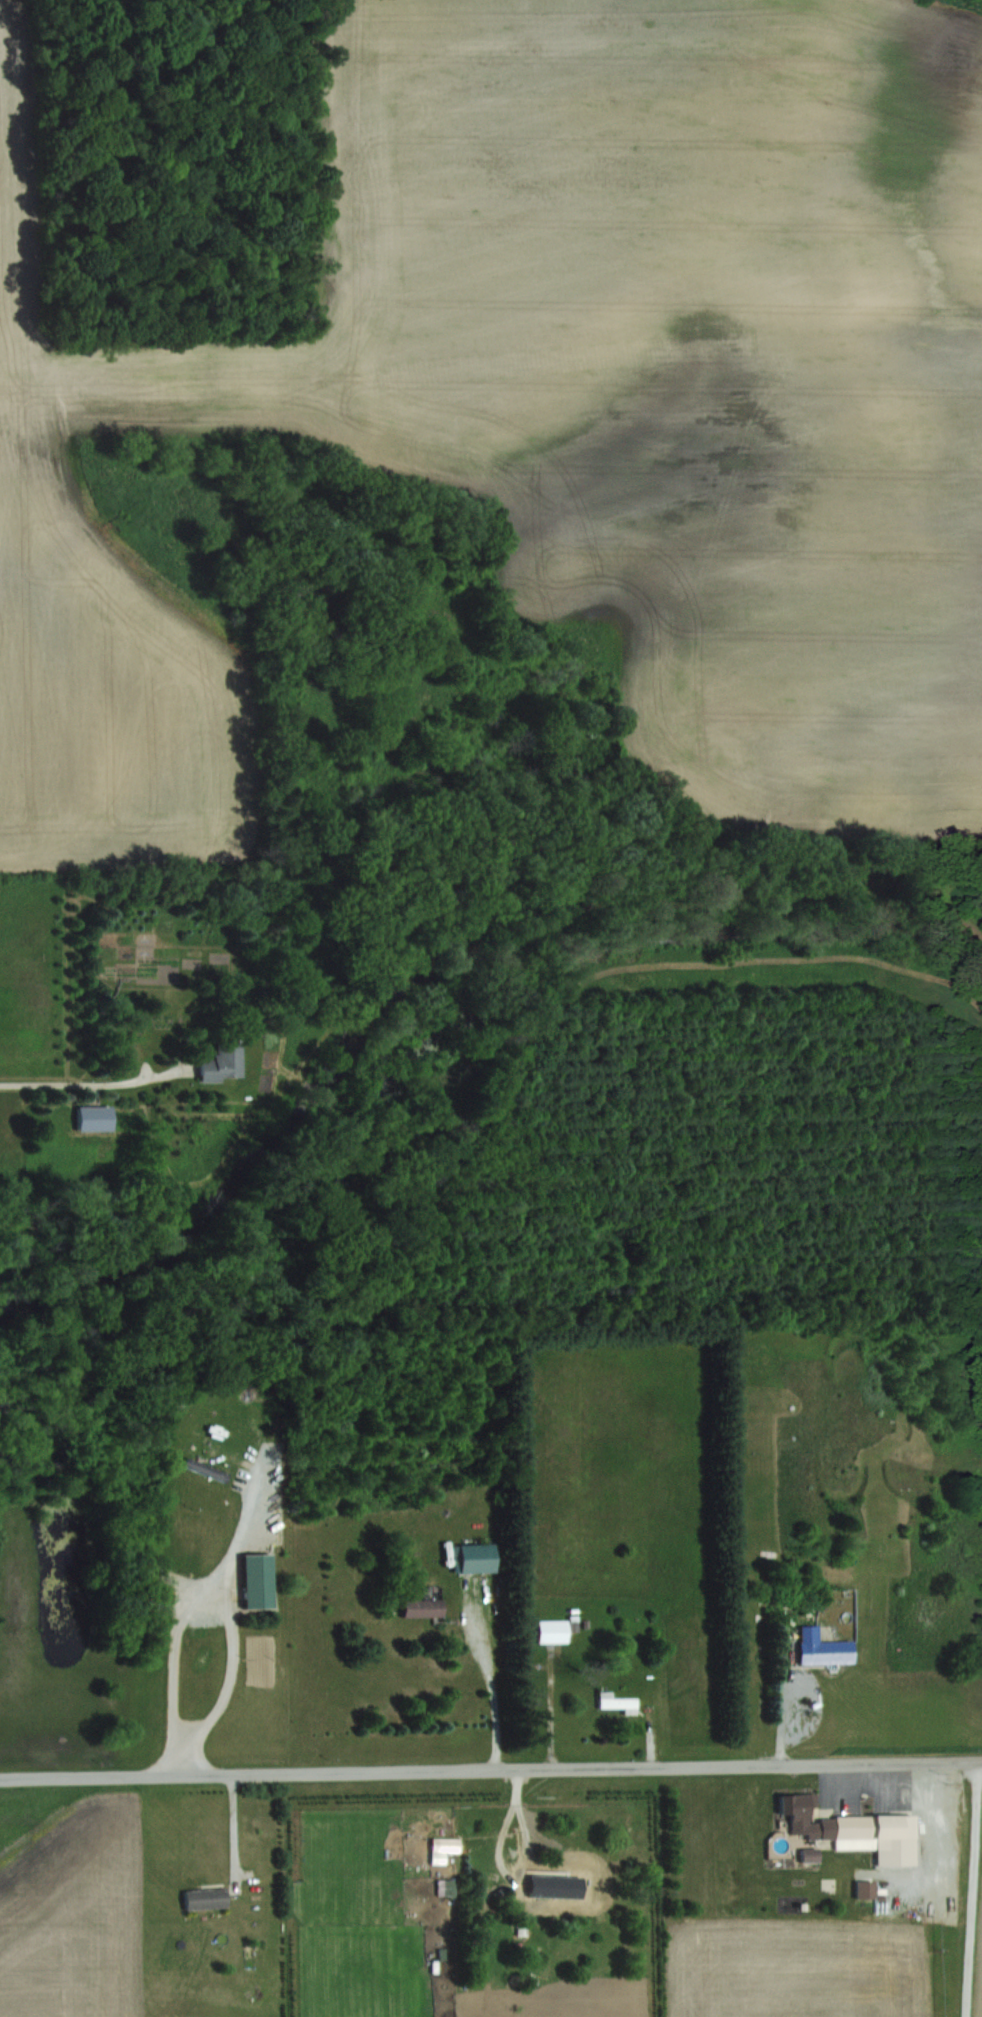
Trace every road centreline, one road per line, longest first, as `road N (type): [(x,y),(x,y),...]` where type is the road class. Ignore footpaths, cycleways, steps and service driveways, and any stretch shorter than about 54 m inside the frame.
road 1 (residential): [(981,1761),(0,1776)]

